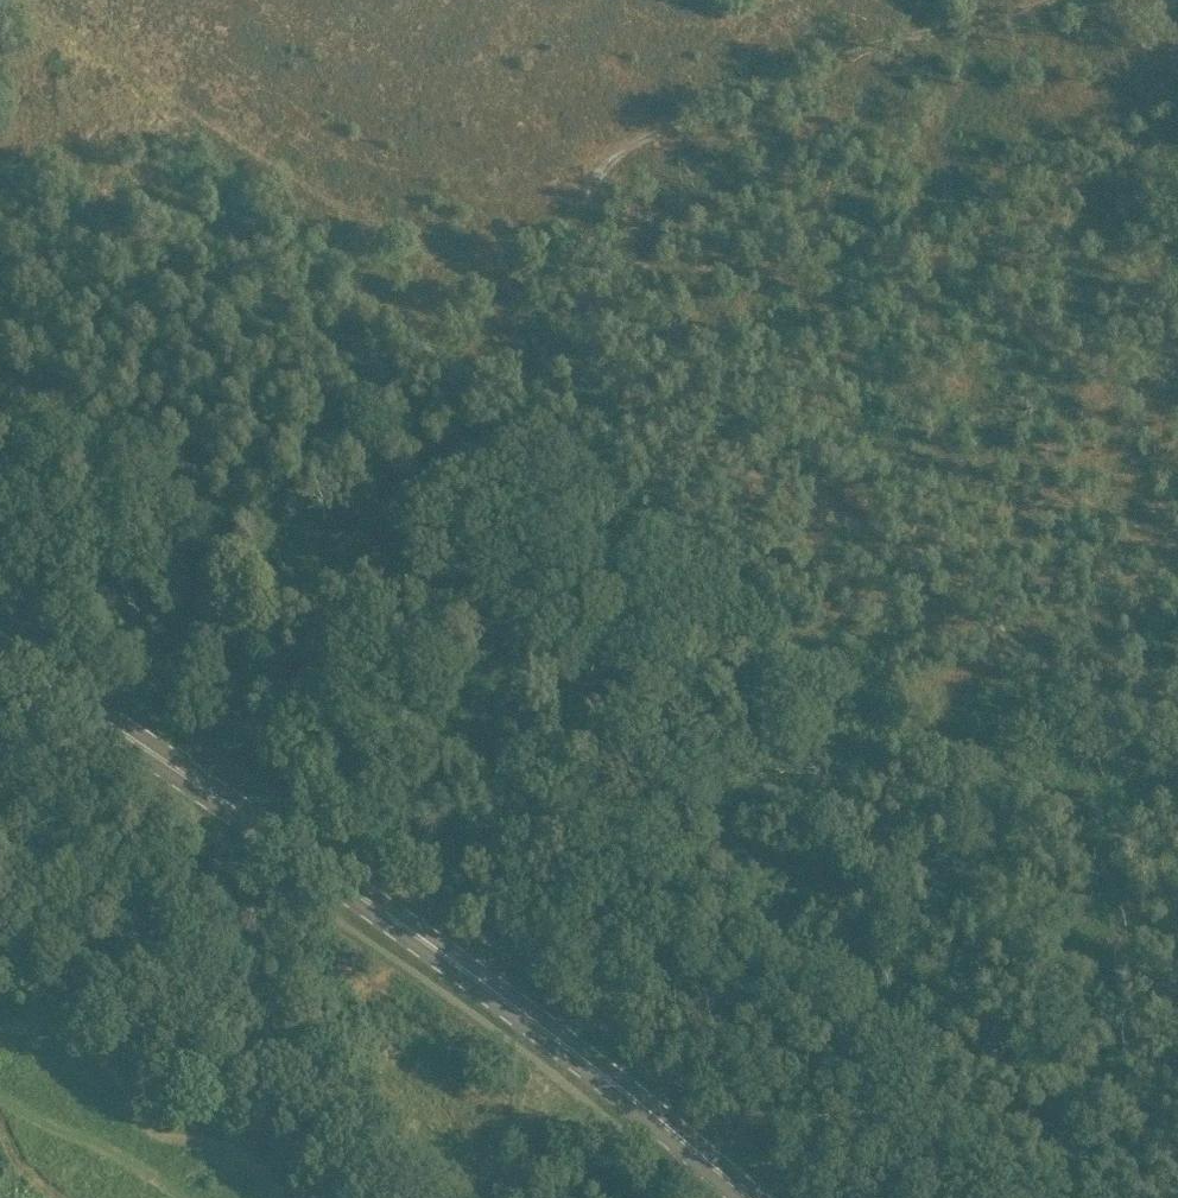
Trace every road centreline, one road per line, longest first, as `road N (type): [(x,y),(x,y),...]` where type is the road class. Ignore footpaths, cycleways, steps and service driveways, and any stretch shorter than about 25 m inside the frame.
road 1 (primary): [(748,1197),(511,1005),(0,651)]
road 2 (track): [(0,1100),(181,1197)]

